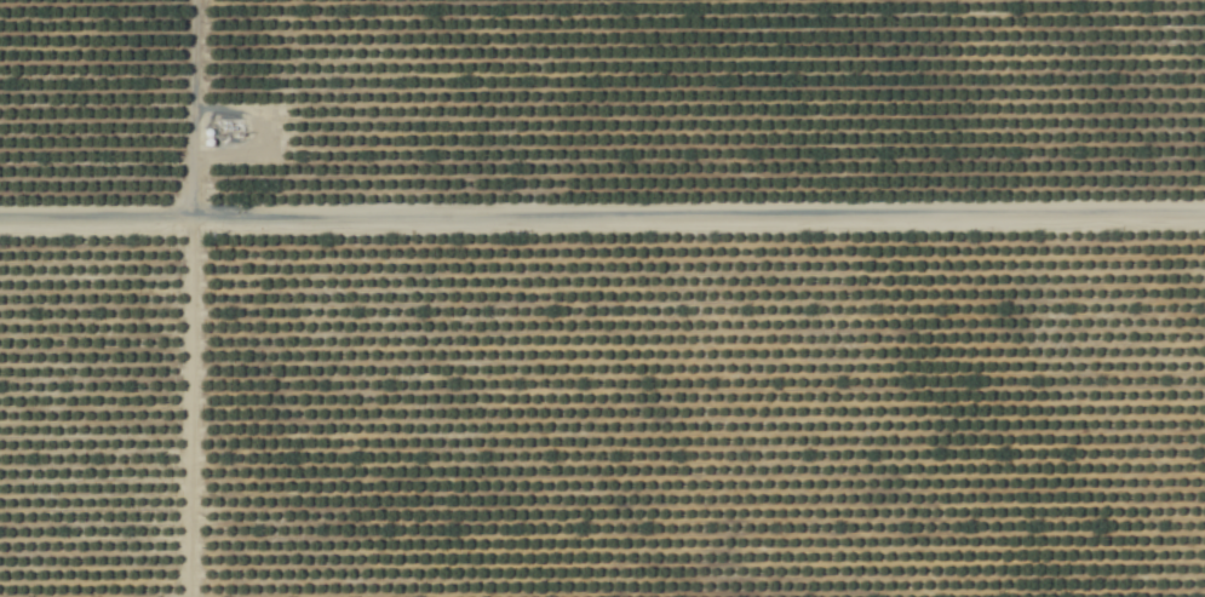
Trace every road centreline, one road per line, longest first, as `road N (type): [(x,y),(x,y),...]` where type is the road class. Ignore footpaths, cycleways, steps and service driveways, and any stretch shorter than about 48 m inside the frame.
road 1 (residential): [(0,225),(1204,221)]
road 2 (track): [(189,0),(183,596)]

